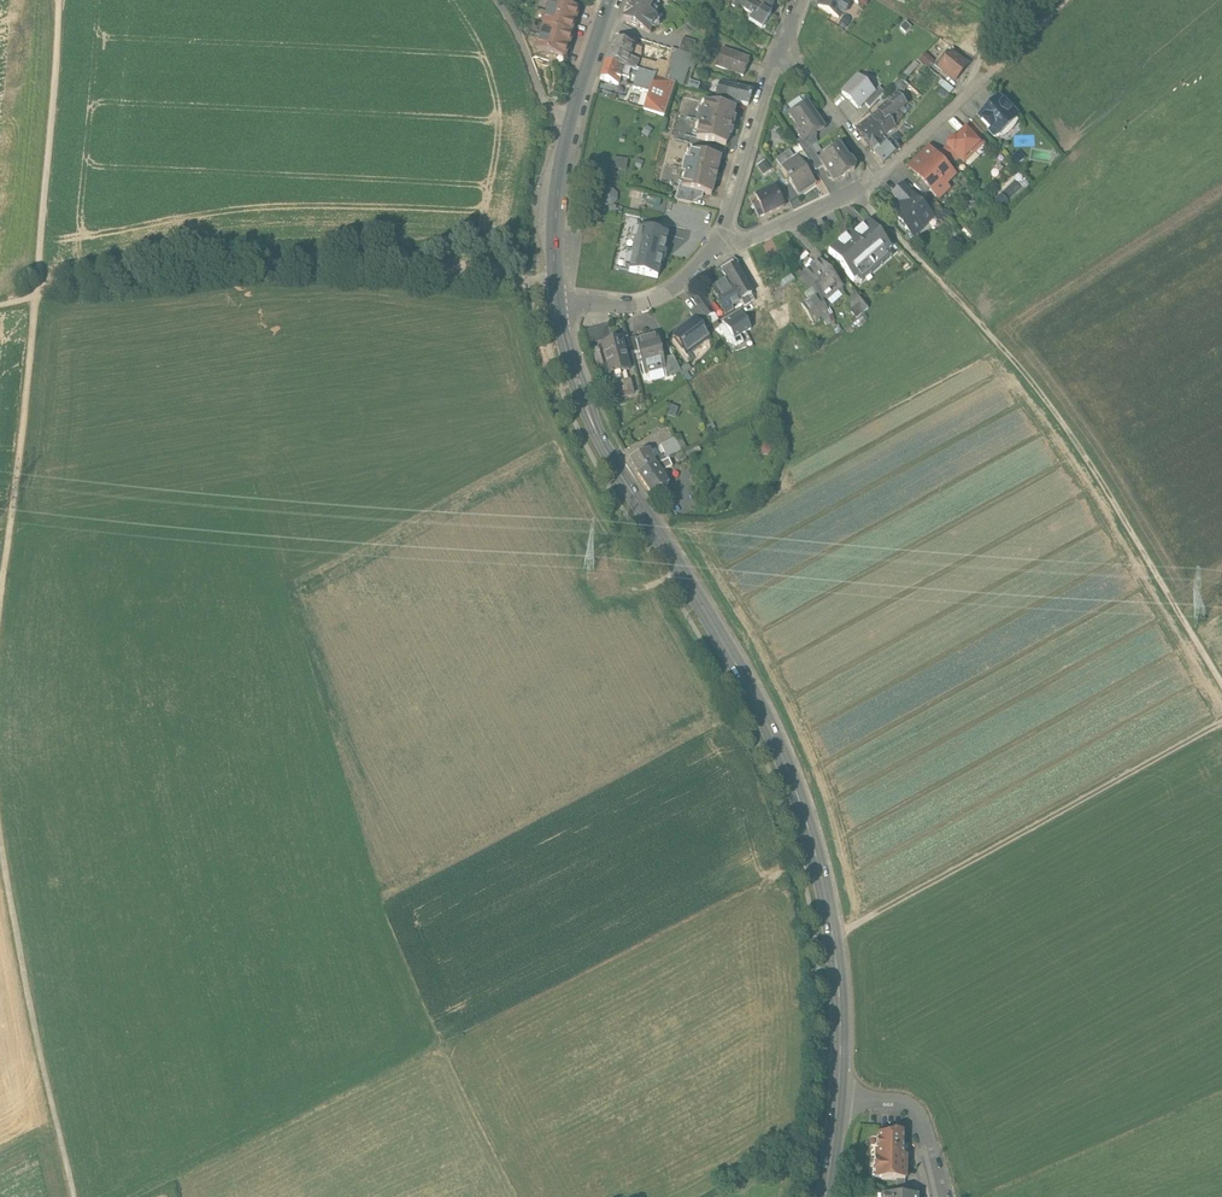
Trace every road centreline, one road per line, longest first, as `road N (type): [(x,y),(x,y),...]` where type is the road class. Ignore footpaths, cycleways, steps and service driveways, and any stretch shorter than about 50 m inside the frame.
road 1 (secondary): [(837,1089),(831,933),(791,776),(748,685),(593,421),(556,285)]
road 2 (track): [(852,192),(1006,349),(1049,404),(1221,679)]
road 3 (track): [(1221,720),(831,933)]
road 4 (track): [(427,263),(219,263),(37,291)]
road 5 (track): [(73,1196),(0,838)]
road 6 (track): [(0,600),(37,291)]
road 7 (secondary): [(556,285),(561,173),(610,0)]
road 8 (track): [(37,291),(58,0)]
road 9 (track): [(1061,0),(977,81),(981,61),(1027,0)]
road 10 (residential): [(719,239),(783,42)]
road 11 (residential): [(556,285),(584,300),(648,298),(674,285),(719,239)]
road 12 (residential): [(837,1089),(914,1105),(927,1120),(944,1196)]
road 13 (residential): [(719,239),(740,241),(782,225),(878,176)]
road 14 (residential): [(878,176),(783,42)]
road 15 (residential): [(878,176),(977,81)]

